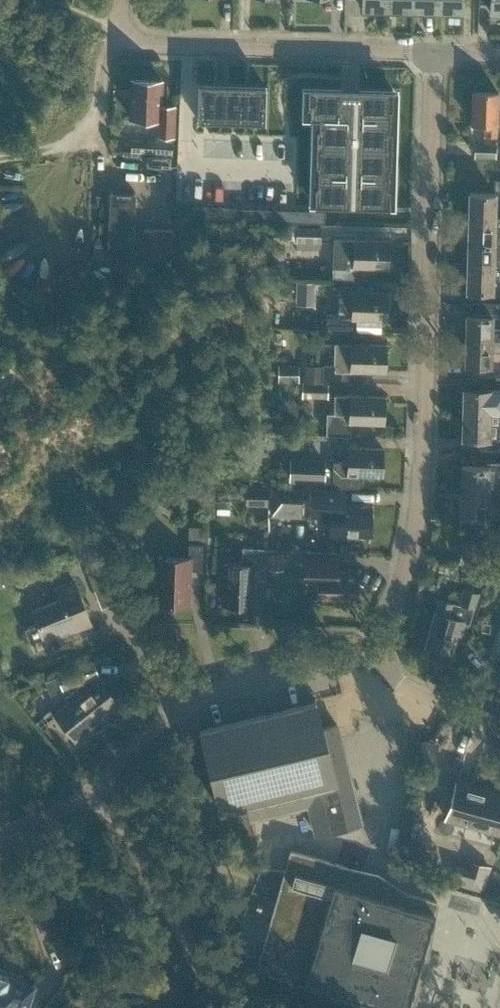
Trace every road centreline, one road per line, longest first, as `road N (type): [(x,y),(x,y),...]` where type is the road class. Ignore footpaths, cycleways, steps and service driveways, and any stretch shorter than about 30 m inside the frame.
road 1 (residential): [(383,655),(415,528),(423,455),(434,53)]
road 2 (residential): [(383,655),(201,698),(93,789)]
road 3 (residential): [(434,53),(121,38)]
road 4 (residential): [(93,789),(206,969),(245,1007)]
road 5 (residential): [(121,38),(106,58),(101,189)]
road 6 (residential): [(499,729),(399,682),(383,655)]

